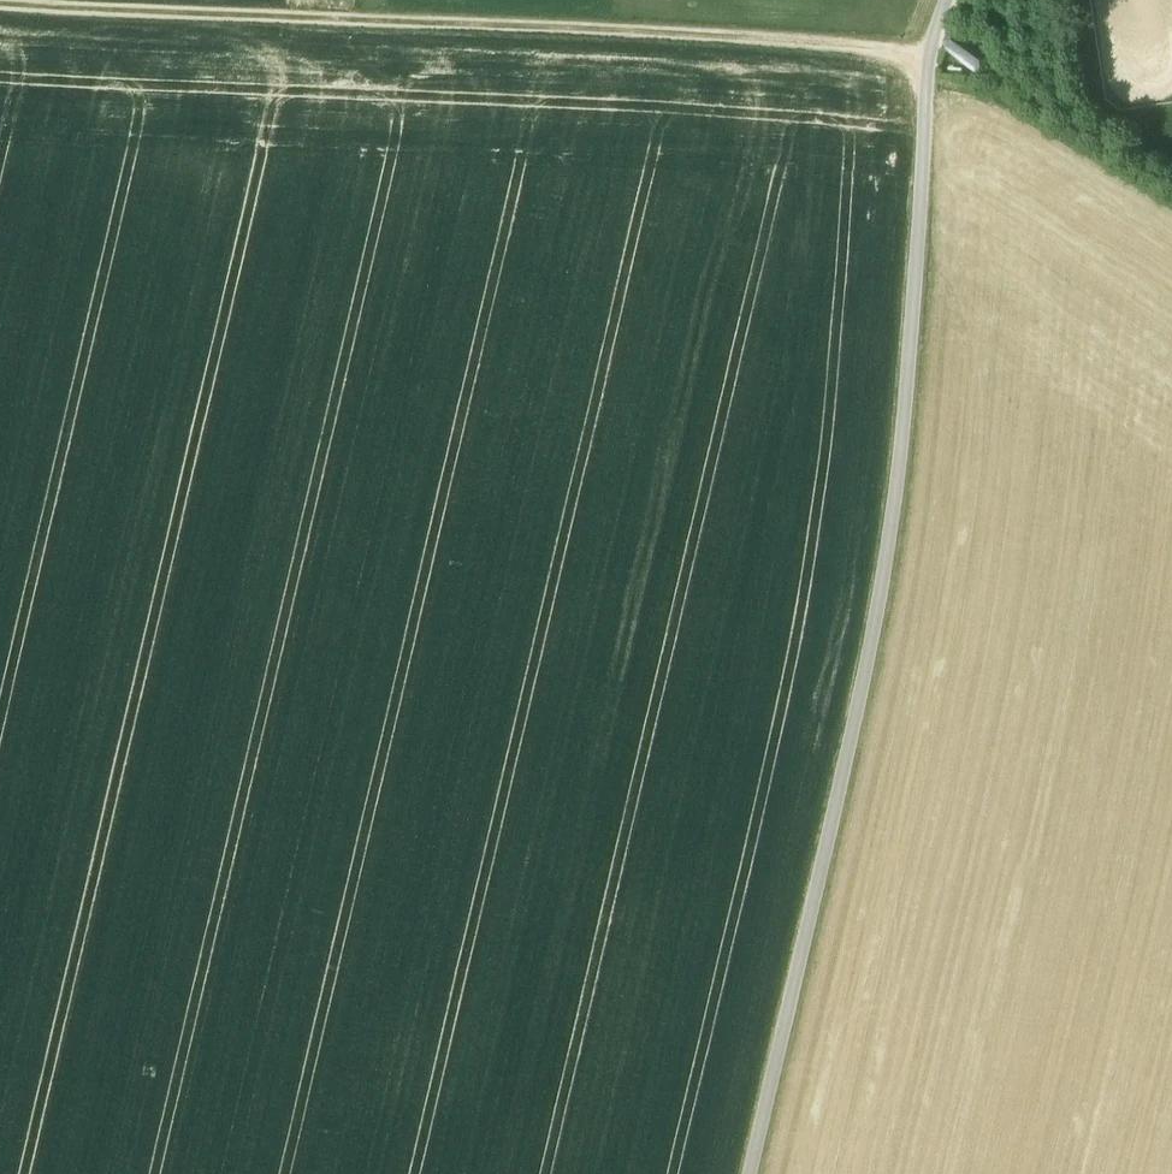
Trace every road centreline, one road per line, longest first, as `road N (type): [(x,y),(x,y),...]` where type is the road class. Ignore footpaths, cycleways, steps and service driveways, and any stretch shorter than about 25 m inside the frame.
road 1 (track): [(947,15),(936,48),(911,452),(874,678),(753,1173)]
road 2 (track): [(0,17),(183,31),(936,48)]

